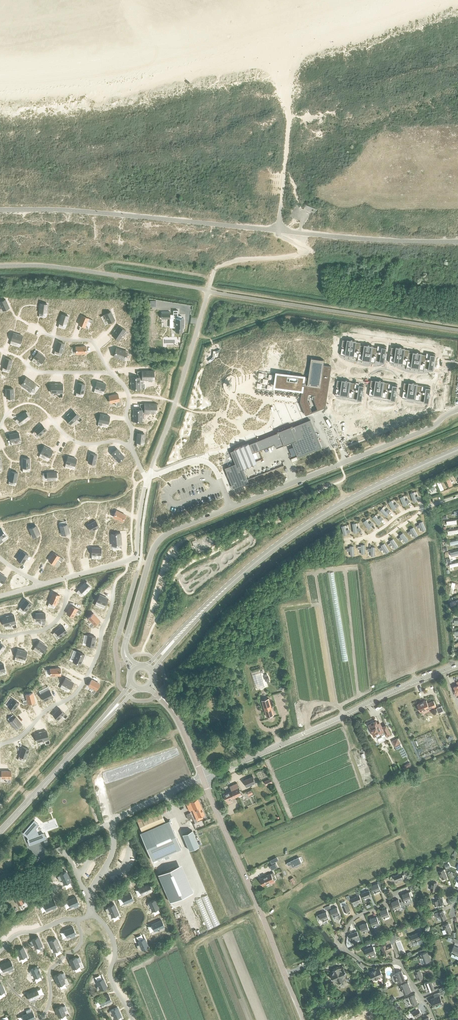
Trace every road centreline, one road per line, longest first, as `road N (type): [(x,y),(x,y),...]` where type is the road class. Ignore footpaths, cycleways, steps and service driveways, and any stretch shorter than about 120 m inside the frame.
road 1 (unclassified): [(125,642),(151,554),(167,533),(430,428),(455,410)]
road 2 (tertiary): [(149,668),(277,544),(457,450)]
road 3 (residential): [(203,778),(457,665)]
road 4 (unclassified): [(304,1019),(203,778)]
road 5 (unclassified): [(0,880),(203,778)]
road 6 (tertiary): [(0,830),(134,686)]
road 7 (track): [(452,667),(430,540)]

